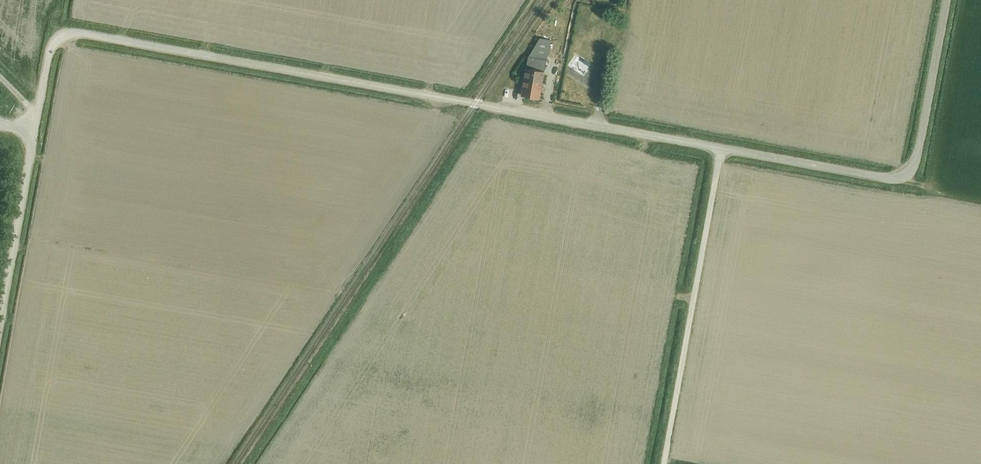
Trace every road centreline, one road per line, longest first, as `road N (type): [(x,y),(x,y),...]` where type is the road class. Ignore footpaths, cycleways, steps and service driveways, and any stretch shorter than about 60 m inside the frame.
road 1 (unclassified): [(35,133),(49,53),(76,32),(720,149)]
road 2 (unclassified): [(720,149),(897,179),(910,173),(945,0)]
road 3 (unclassified): [(663,463),(720,149)]
road 4 (unclassified): [(0,323),(35,133)]

